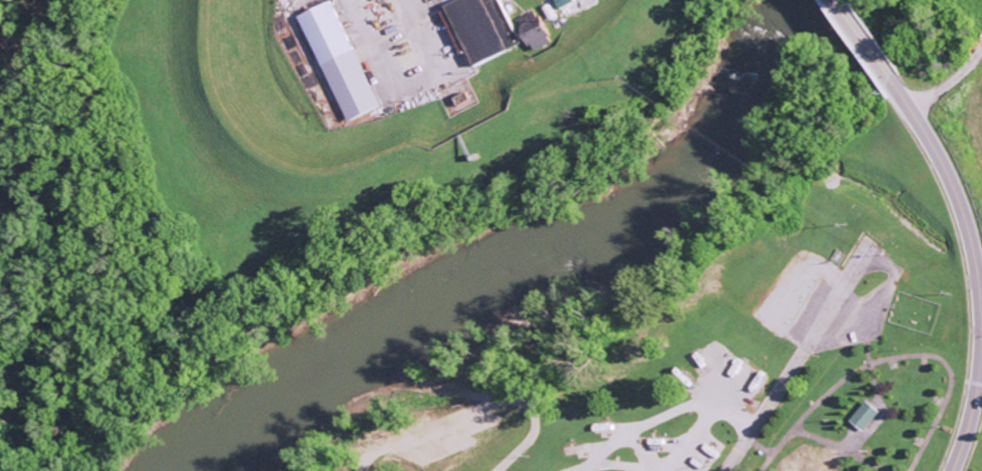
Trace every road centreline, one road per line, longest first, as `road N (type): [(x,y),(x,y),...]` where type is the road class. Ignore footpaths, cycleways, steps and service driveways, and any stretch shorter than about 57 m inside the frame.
road 1 (secondary): [(981,277),(952,175),(840,0)]

